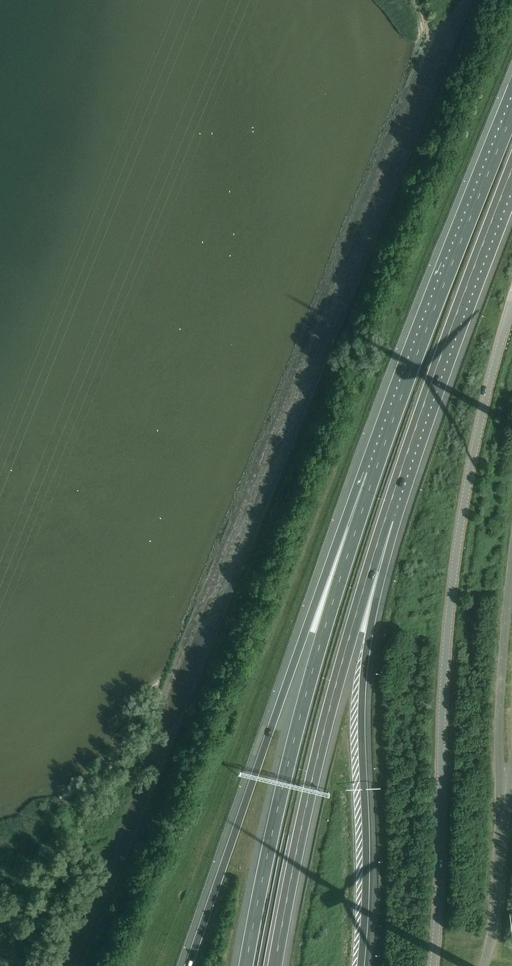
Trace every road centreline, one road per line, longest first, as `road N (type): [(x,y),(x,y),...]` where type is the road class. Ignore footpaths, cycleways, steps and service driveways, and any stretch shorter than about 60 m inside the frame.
road 1 (tertiary): [(433,965),(457,550),(511,306)]
road 2 (motorway): [(374,474),(307,625),(188,965)]
road 3 (motorway): [(374,474),(283,786),(247,965)]
road 4 (motorway): [(275,965),(328,716),(386,519)]
road 5 (motorway): [(361,965),(362,699),(386,519)]
road 6 (motorway): [(511,115),(374,474)]
road 7 (motorway): [(386,519),(511,170)]

